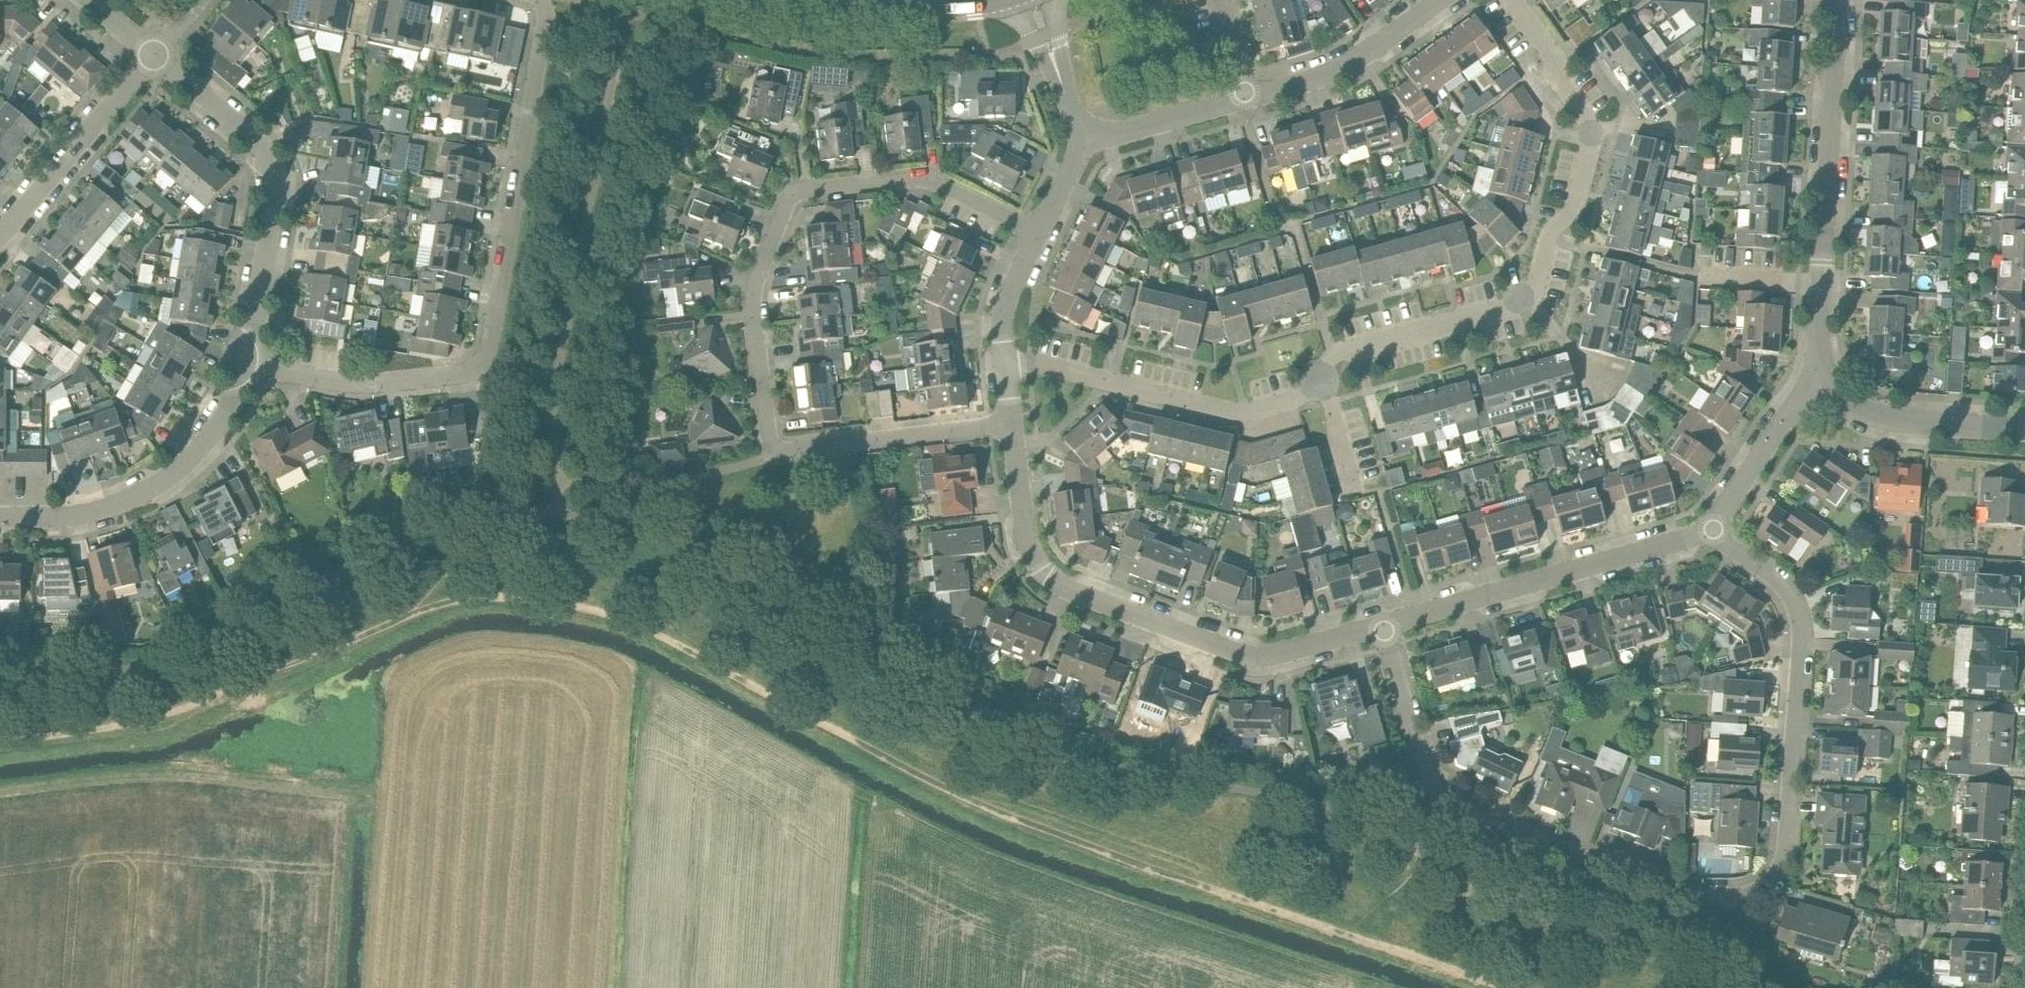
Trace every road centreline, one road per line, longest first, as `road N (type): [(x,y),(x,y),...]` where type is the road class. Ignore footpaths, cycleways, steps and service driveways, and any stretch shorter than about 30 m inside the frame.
road 1 (track): [(0,738),(178,718),(427,606),(515,597),(595,611),(663,636),(997,813),(1515,987)]
road 2 (residential): [(1383,625),(1425,771),(1446,799),(1680,893),(1741,894),(1782,863),(1799,625),(1777,583),(1711,531)]
road 3 (unclassified): [(1012,422),(776,447),(757,283),(788,204),(803,192),(928,179),(1039,234)]
road 4 (residential): [(247,366),(381,383),(467,371),(486,354),(547,20),(541,0)]
road 5 (residential): [(1322,382),(1326,363),(1340,353),(1508,308),(1537,283),(1554,225),(1576,203),(1592,143),(1587,120),(1555,75),(1552,54),(1515,0)]
road 6 (unclassified): [(1383,625),(1256,655),(1067,588),(1045,574),(1027,543),(1012,422)]
road 7 (unclassified): [(1831,0),(1836,38),(1819,344),(1808,385)]
road 8 (residential): [(247,366),(276,207),(272,165),(155,54)]
road 9 (unclassified): [(1711,531),(1383,625)]
road 10 (residential): [(1322,382),(1239,414),(1041,364),(1006,365)]
road 11 (residential): [(0,517),(98,511),(149,490),(207,442),(247,366)]
road 12 (residential): [(0,237),(155,54)]
road 13 (unclassified): [(2024,430),(1895,421),(1808,385)]
road 14 (unclassified): [(1247,97),(1335,70),(1440,0)]
road 15 (unclassified): [(1808,385),(1711,531)]
road 16 (unclassified): [(1089,141),(1247,97)]
road 17 (unclassified): [(1089,141),(1032,0)]
road 18 (unclassified): [(1006,365),(1004,304),(1039,234)]
road 19 (secondary): [(885,0),(945,9),(1008,0)]

